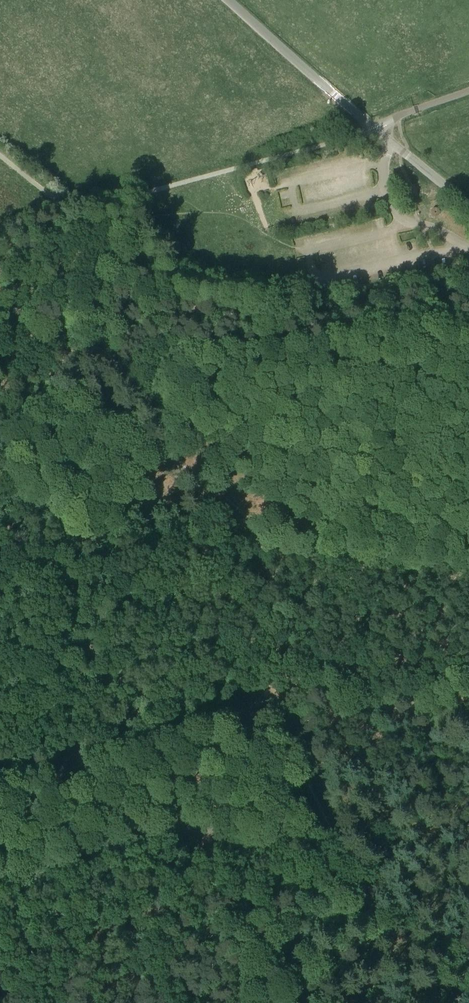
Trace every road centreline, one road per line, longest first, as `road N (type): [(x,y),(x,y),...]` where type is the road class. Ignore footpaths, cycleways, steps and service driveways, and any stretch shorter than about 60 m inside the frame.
road 1 (track): [(199,486),(238,622),(328,828)]
road 2 (unclassified): [(468,206),(229,0)]
road 3 (track): [(199,486),(102,353),(121,254),(100,216)]
road 4 (track): [(328,828),(419,1002)]

